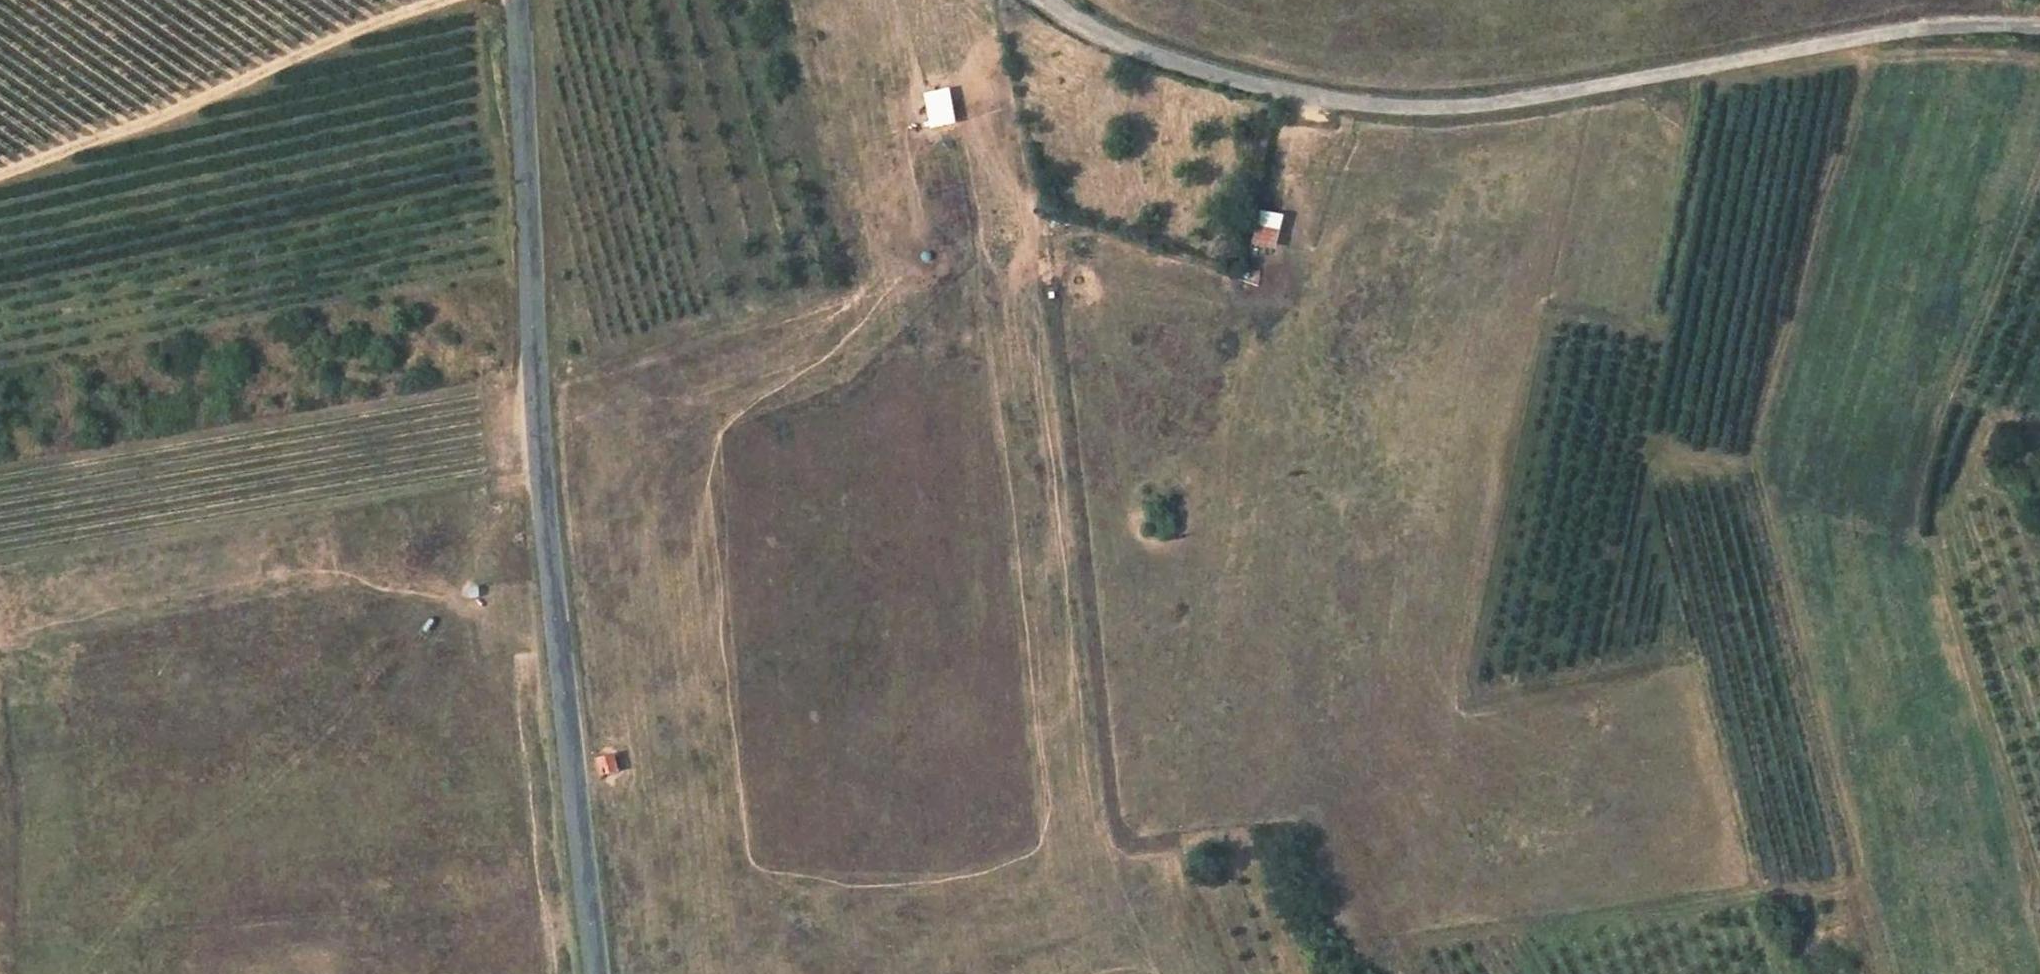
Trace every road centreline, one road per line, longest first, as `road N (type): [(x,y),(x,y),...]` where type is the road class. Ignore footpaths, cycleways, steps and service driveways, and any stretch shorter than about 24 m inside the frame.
road 1 (residential): [(1041,0),(1072,24),(1150,58),(1290,99),(1422,111),(1540,102),(1872,36),(2003,25),(2039,30)]
road 2 (tertiary): [(518,0),(542,493),(581,747),(593,973)]
road 3 (track): [(0,178),(211,99),(439,0)]

